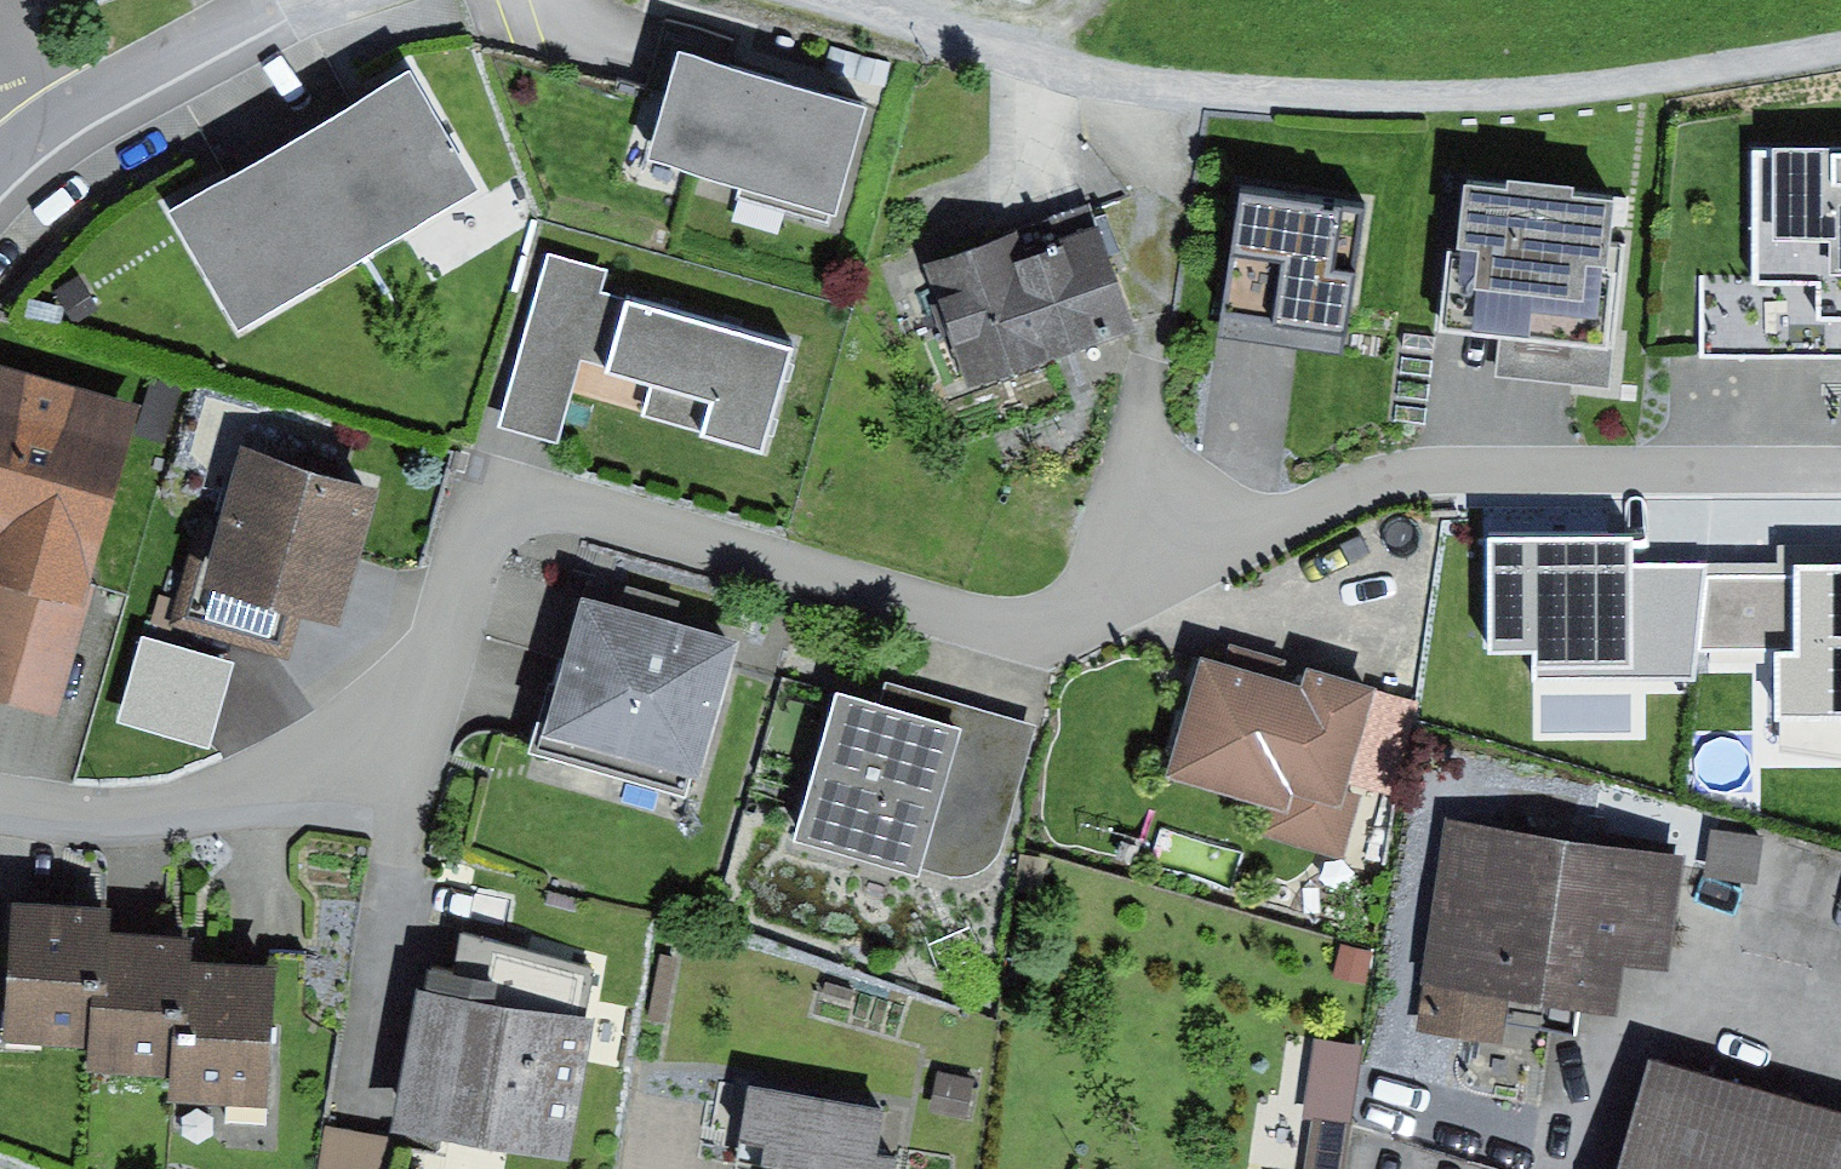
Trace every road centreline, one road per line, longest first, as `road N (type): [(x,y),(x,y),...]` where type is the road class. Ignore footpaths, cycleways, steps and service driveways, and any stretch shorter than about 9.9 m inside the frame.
road 1 (residential): [(1833,472),(1522,466),(1362,483),(1042,629),(553,503),(514,520),(480,562),(450,651),(406,708),(317,762),(221,801),(113,815),(0,803)]
road 2 (track): [(1177,85),(1385,99),(1679,81),(1840,49)]
road 3 (track): [(833,0),(984,51),(1177,85)]
road 4 (residential): [(0,163),(163,59),(273,17)]

